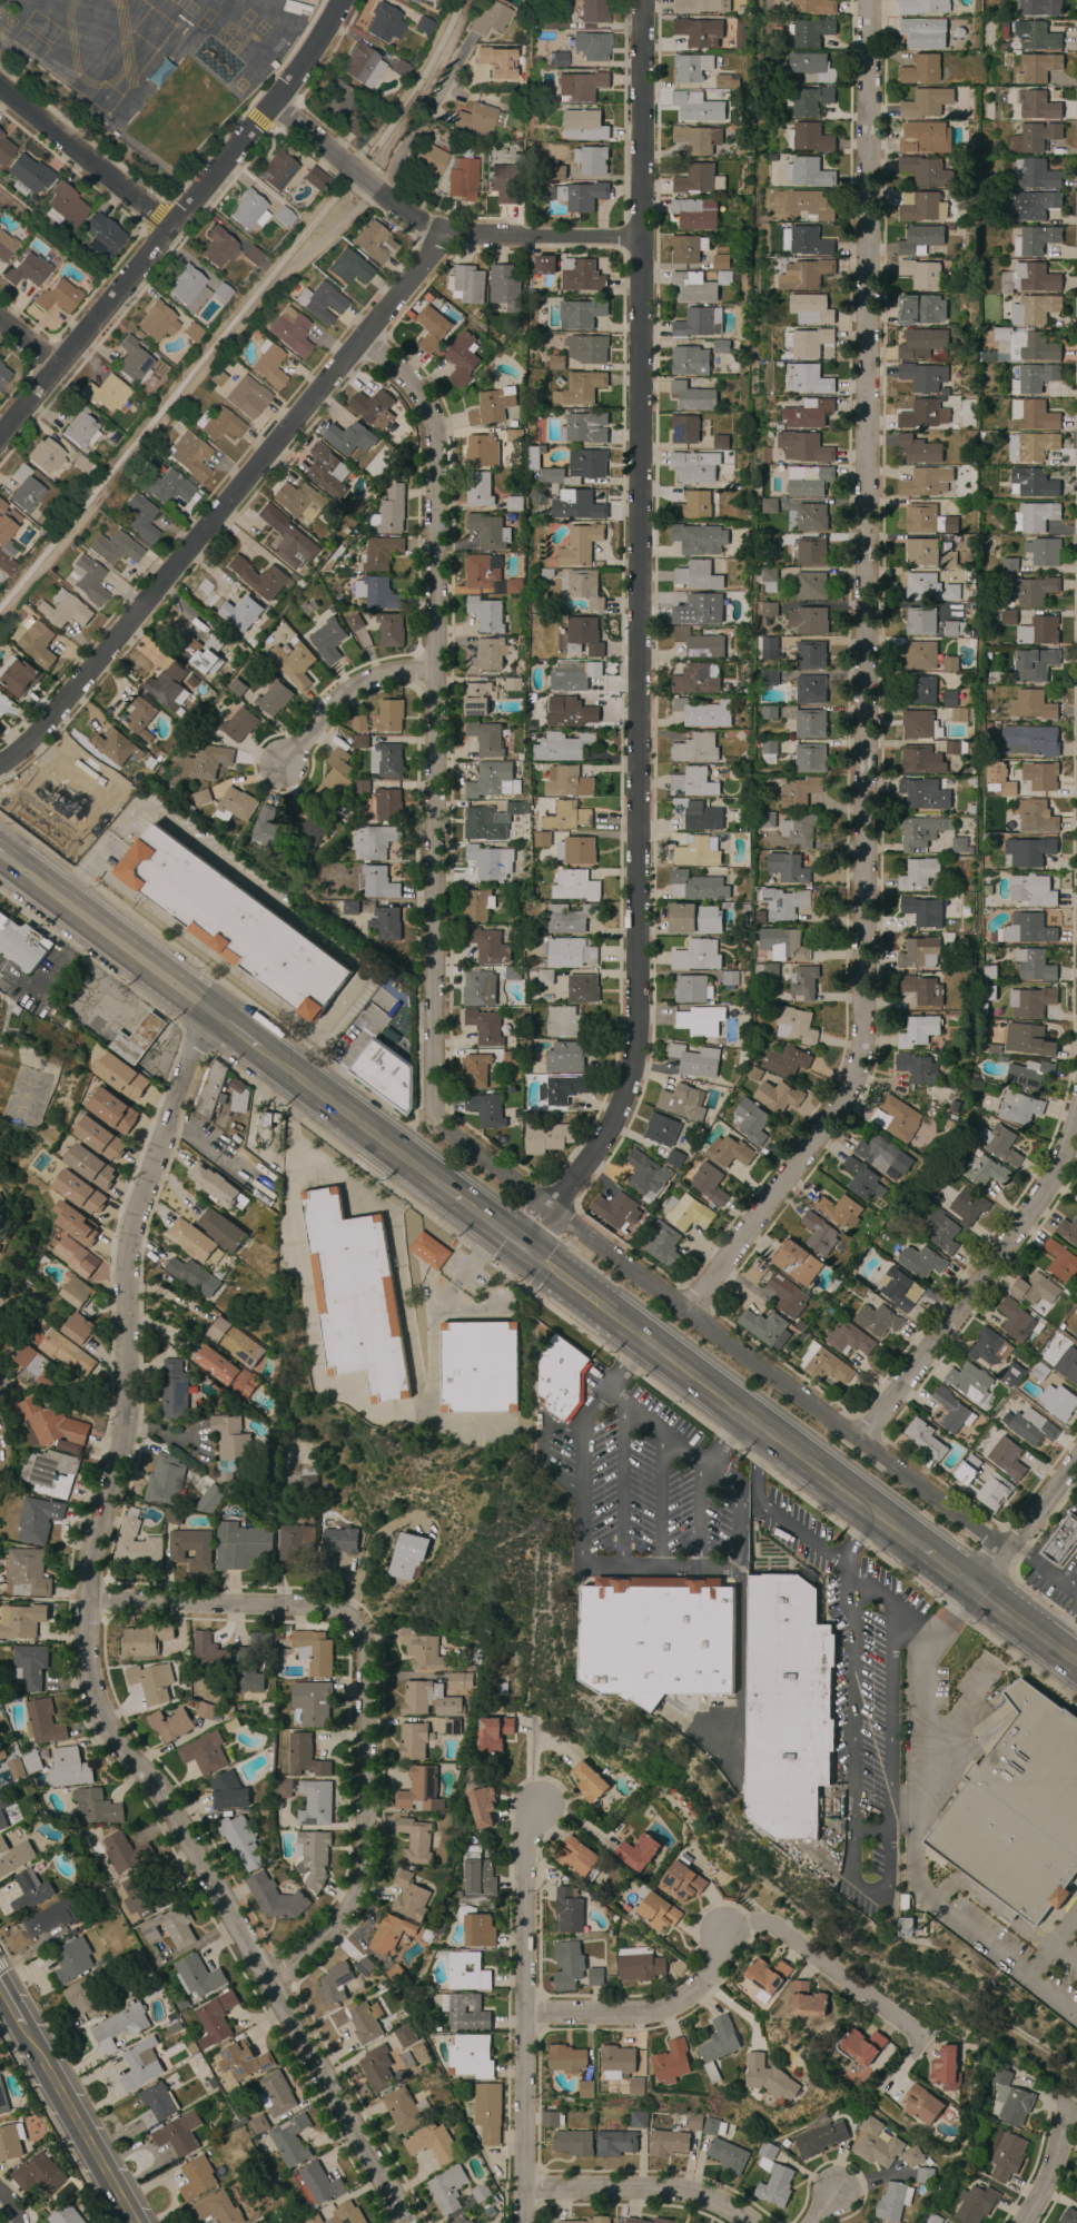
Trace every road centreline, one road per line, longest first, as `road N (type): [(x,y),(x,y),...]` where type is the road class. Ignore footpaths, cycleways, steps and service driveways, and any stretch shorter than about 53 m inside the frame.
road 1 (residential): [(684,1310),(836,1108),(860,1046),(866,0)]
road 2 (residential): [(405,2222),(273,1986),(101,1726),(83,1659),(87,1573),(122,1386),(129,1233),(190,1047),(215,1017)]
road 3 (residential): [(549,1209),(612,1118),(633,1050),(640,0)]
road 4 (residential): [(433,1118),(431,428),(418,393),(362,340)]
road 5 (residential): [(0,762),(29,741),(362,340),(439,234)]
road 6 (residential): [(273,1986),(335,1933),(356,1897),(363,1864),(358,1637),(352,1623),(319,1608),(87,1602)]
road 7 (residential): [(1005,1550),(549,1209)]
road 8 (residential): [(0,434),(270,101),(338,0)]
road 9 (primary): [(520,1246),(920,1548)]
road 10 (residential): [(523,2222),(525,1848),(541,1804)]
road 11 (residential): [(858,1441),(1050,1179),(1076,1111)]
road 12 (residential): [(514,235),(439,234),(270,101)]
road 13 (primary): [(11,861),(215,1017)]
road 14 (residential): [(720,1930),(708,1974),(653,2012),(524,2012)]
road 15 (primary): [(261,1053),(452,1196)]
road 16 (residential): [(720,1930),(748,1923),(773,1927),(919,2036)]
road 17 (residential): [(523,2192),(665,2193),(713,2204),(744,2222)]
road 18 (primary): [(131,2222),(22,2027)]
road 19 (residential): [(168,226),(0,88)]
road 20 (residential): [(432,669),(355,682),(326,707),(284,765)]
road 21 (residential): [(976,1589),(1076,1456)]
road 22 (residential): [(455,63),(379,194)]
road 23 (residential): [(549,1209),(433,1118)]
road 24 (residential): [(639,236),(514,235)]
road 25 (primary): [(976,1589),(1076,1664)]

